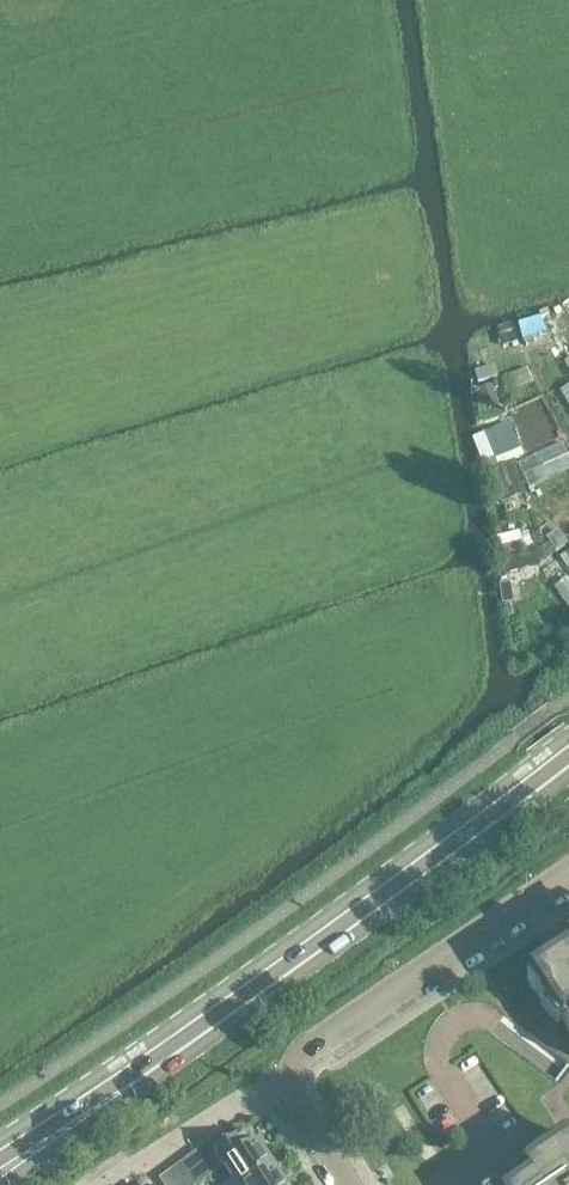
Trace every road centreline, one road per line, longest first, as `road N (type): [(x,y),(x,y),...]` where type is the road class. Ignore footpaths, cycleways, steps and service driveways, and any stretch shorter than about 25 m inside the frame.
road 1 (secondary): [(152,1061),(568,750)]
road 2 (unclassified): [(282,1086),(316,1042),(568,876)]
road 3 (residential): [(107,1184),(243,1098),(282,1086)]
road 4 (secondary): [(6,1184),(140,1090),(152,1061)]
road 5 (secondary): [(152,1061),(120,1071),(0,1148)]
road 6 (unclassified): [(351,1184),(282,1086)]

